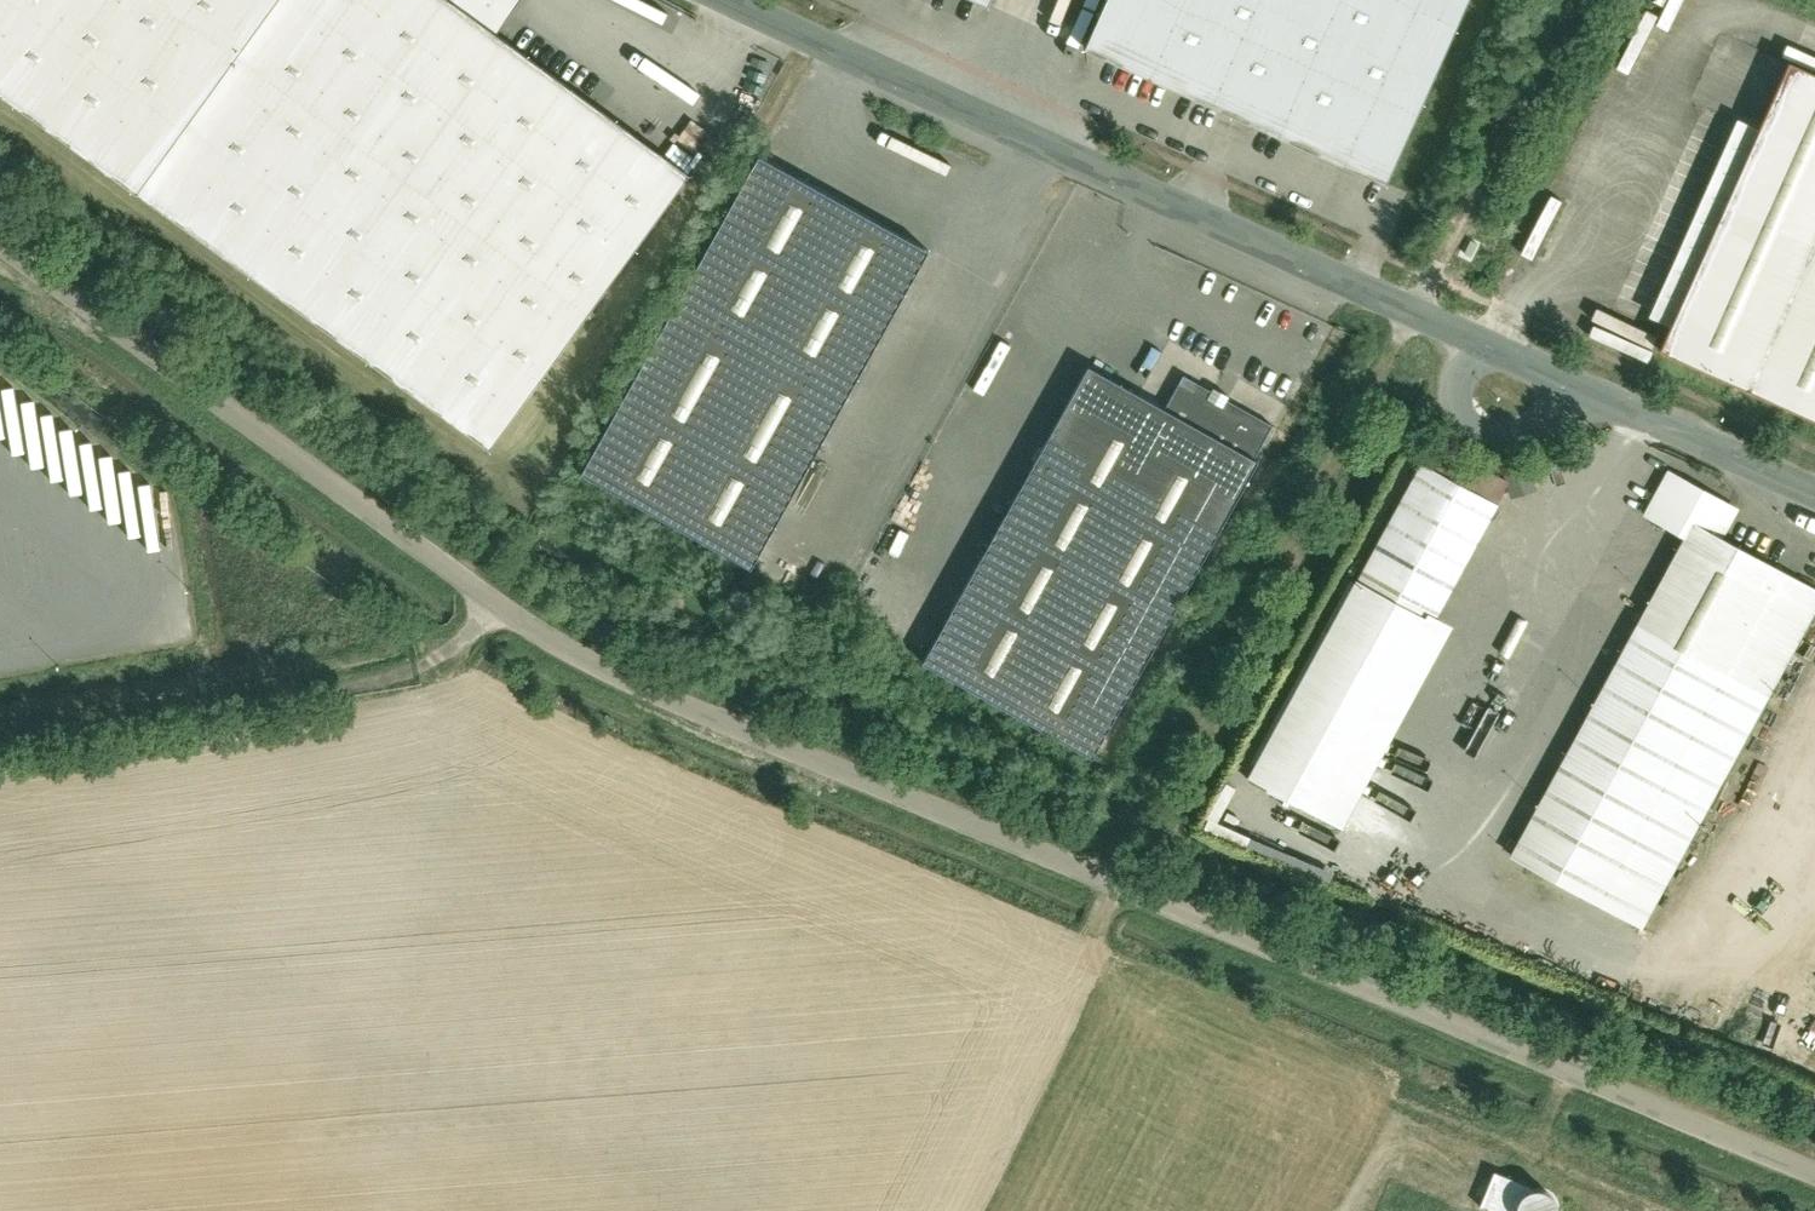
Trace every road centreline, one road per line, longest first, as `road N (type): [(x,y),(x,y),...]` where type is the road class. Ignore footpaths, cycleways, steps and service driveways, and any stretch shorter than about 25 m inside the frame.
road 1 (unclassified): [(0,240),(507,605),(581,649),(1118,884),(1814,1172)]
road 2 (residential): [(1814,498),(726,0)]
road 3 (track): [(0,743),(377,682),(461,646),(507,605)]

